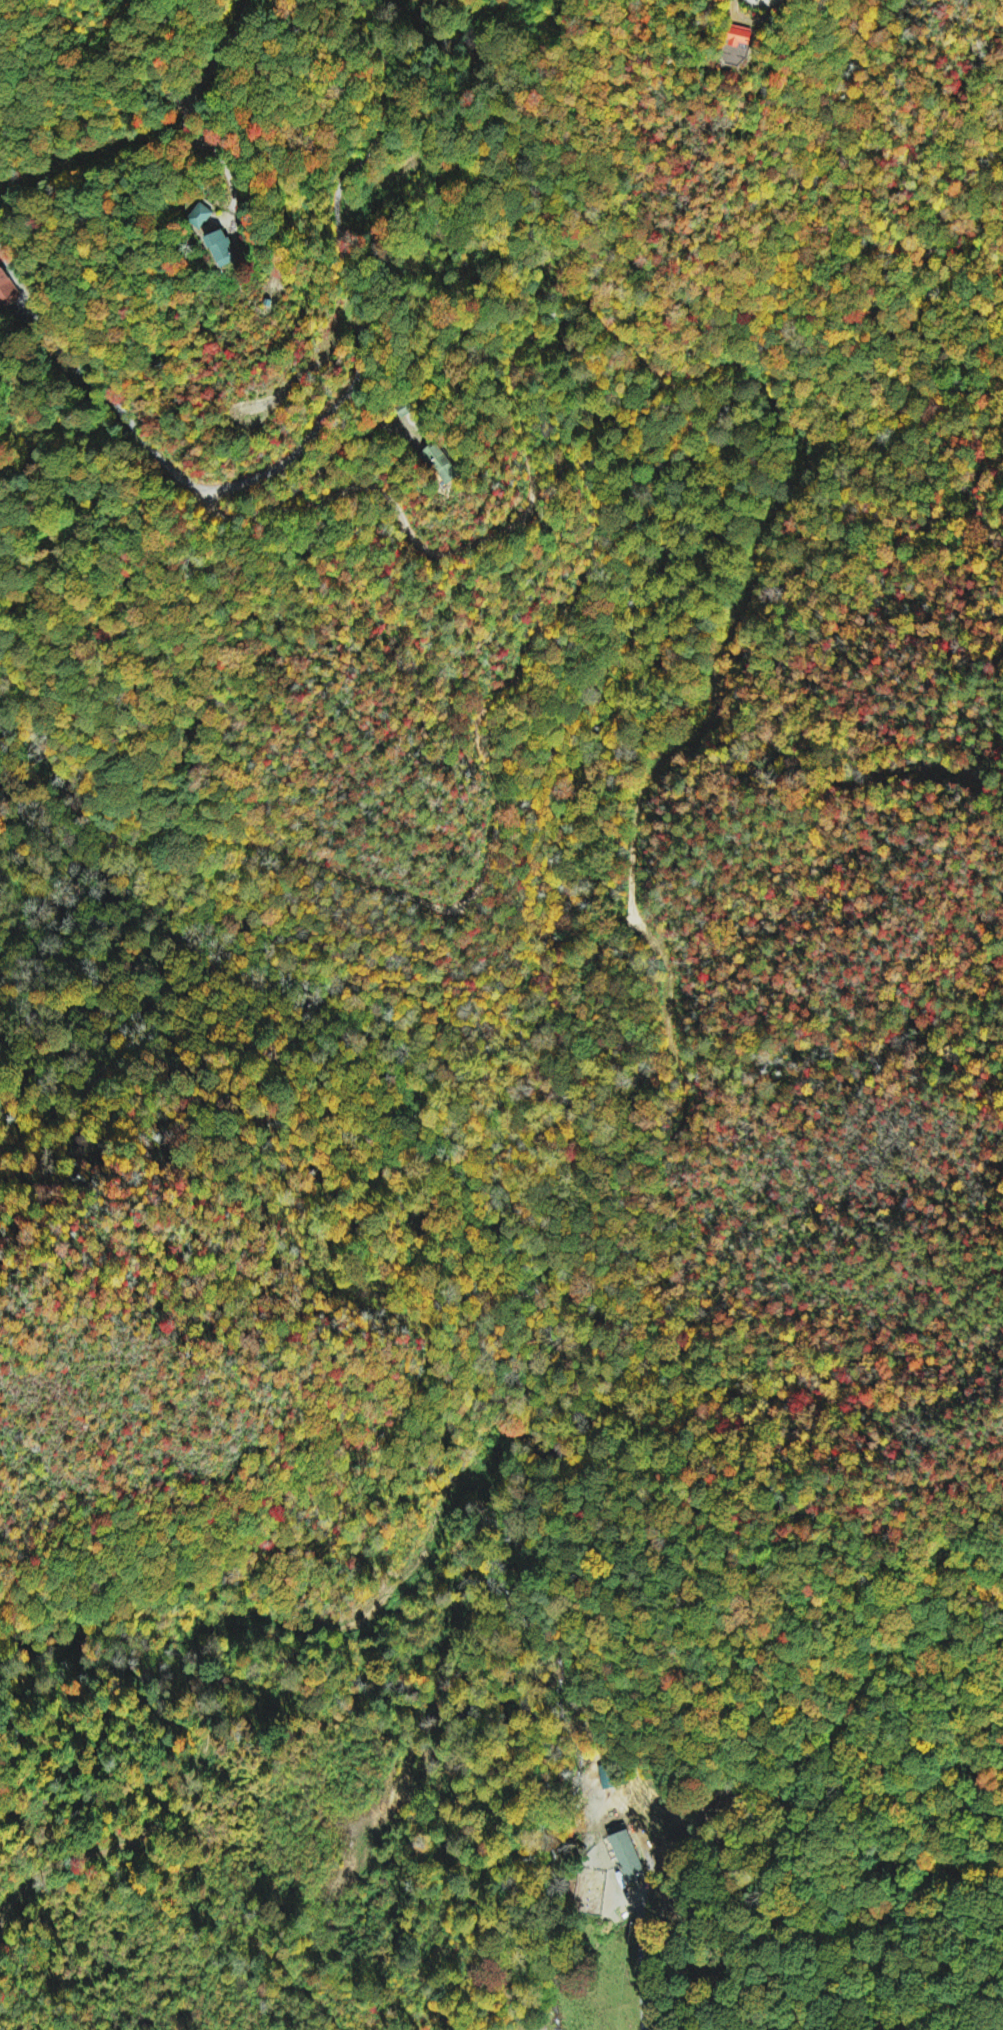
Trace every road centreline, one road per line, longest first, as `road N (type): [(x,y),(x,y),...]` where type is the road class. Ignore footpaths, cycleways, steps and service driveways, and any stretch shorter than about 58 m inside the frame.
road 1 (residential): [(356,0),(390,85),(355,213),(351,355),(320,397),(247,456),(258,477),(386,432),(421,432),(459,494),(500,480),(535,456),(552,418),(546,373),(528,338),(542,310),(563,321),(622,432),(639,484),(629,542),(591,581),(542,608),(497,688),(494,723),(518,775),(528,861),(518,907),(445,934),(324,879),(254,861)]
road 2 (residential): [(655,2029),(657,1988),(599,1762)]

